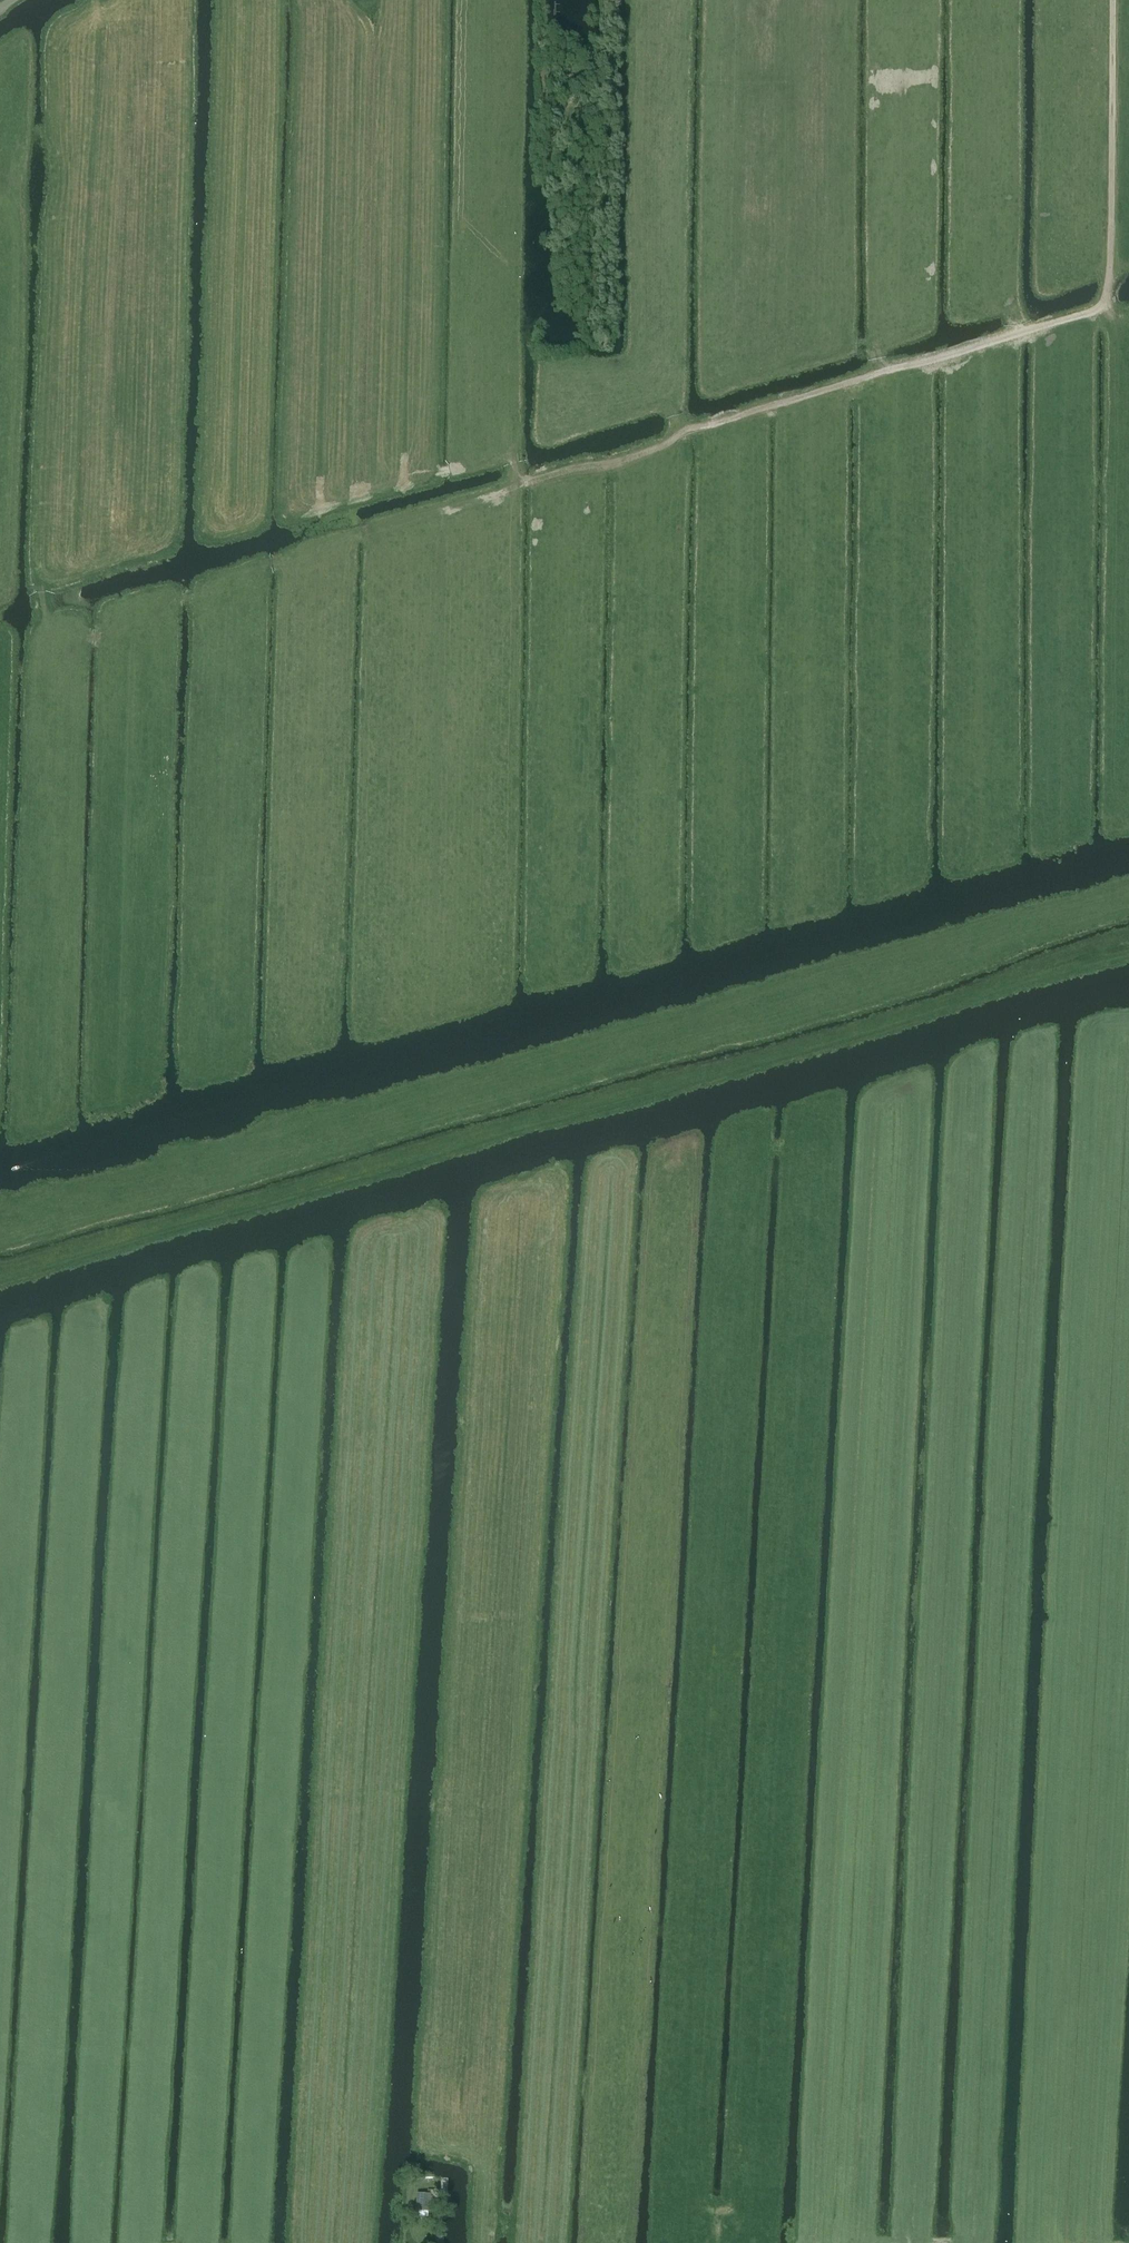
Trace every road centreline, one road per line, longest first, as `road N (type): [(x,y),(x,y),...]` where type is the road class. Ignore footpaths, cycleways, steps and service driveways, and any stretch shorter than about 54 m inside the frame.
road 1 (track): [(0,1275),(1128,952)]
road 2 (track): [(682,430),(1103,308),(1112,285),(1114,0)]

